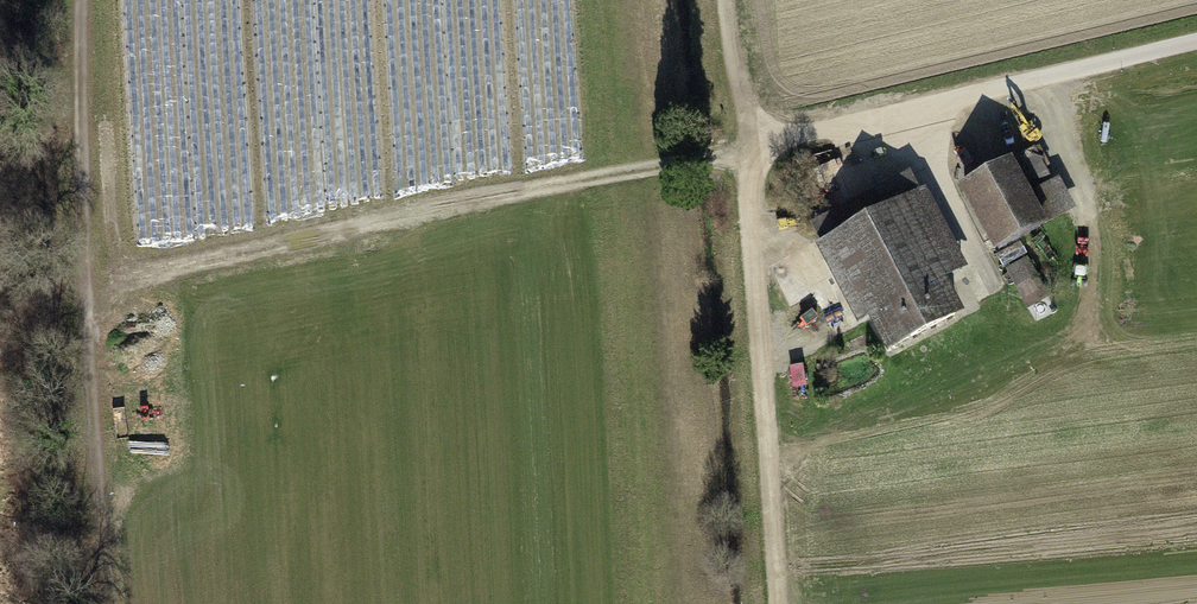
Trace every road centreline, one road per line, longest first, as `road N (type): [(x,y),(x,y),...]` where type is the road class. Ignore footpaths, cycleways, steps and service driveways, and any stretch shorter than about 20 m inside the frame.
road 1 (track): [(750,146),(84,291)]
road 2 (unclassified): [(750,146),(1196,41)]
road 3 (track): [(750,146),(778,603)]
road 4 (track): [(84,291),(106,603)]
road 5 (track): [(79,0),(84,291)]
road 6 (track): [(725,0),(750,146)]

